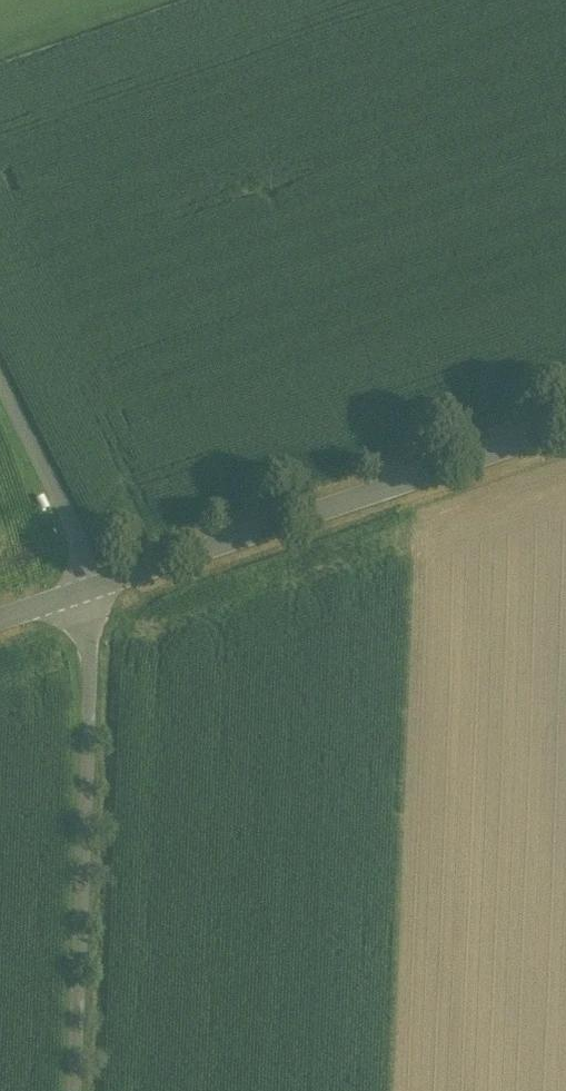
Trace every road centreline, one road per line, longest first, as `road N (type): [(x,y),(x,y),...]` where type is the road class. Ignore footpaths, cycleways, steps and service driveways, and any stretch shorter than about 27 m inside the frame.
road 1 (tertiary): [(83,592),(565,427)]
road 2 (unclassified): [(81,1090),(100,659),(83,592)]
road 3 (unclassified): [(83,592),(63,508),(0,382)]

